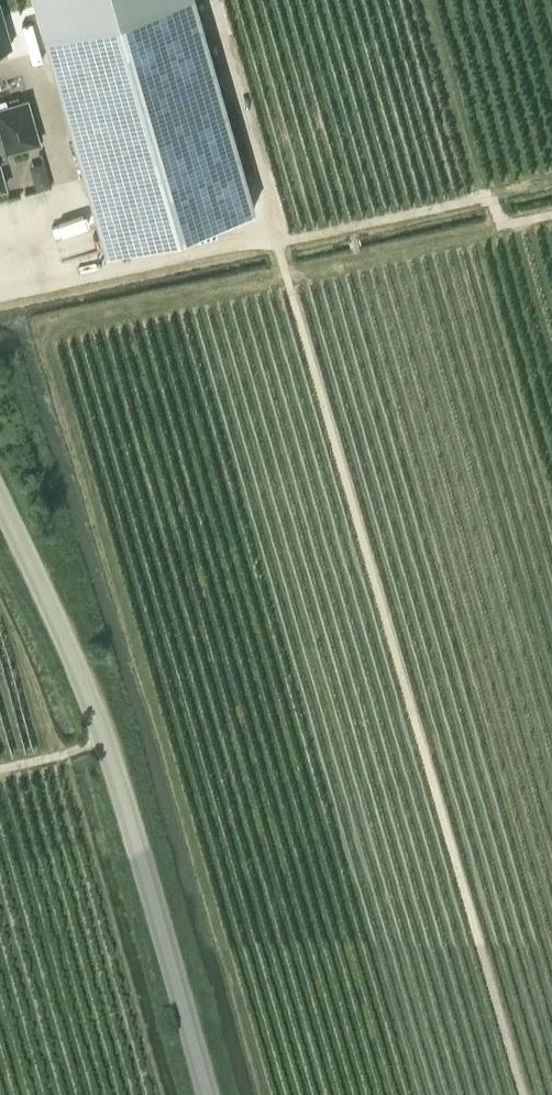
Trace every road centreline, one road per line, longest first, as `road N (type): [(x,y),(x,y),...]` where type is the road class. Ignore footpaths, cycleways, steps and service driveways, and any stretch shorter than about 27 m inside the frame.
road 1 (track): [(516,1094),(212,0)]
road 2 (tertiary): [(204,1094),(88,691),(0,509)]
road 3 (track): [(0,303),(492,200),(501,230),(551,220)]

